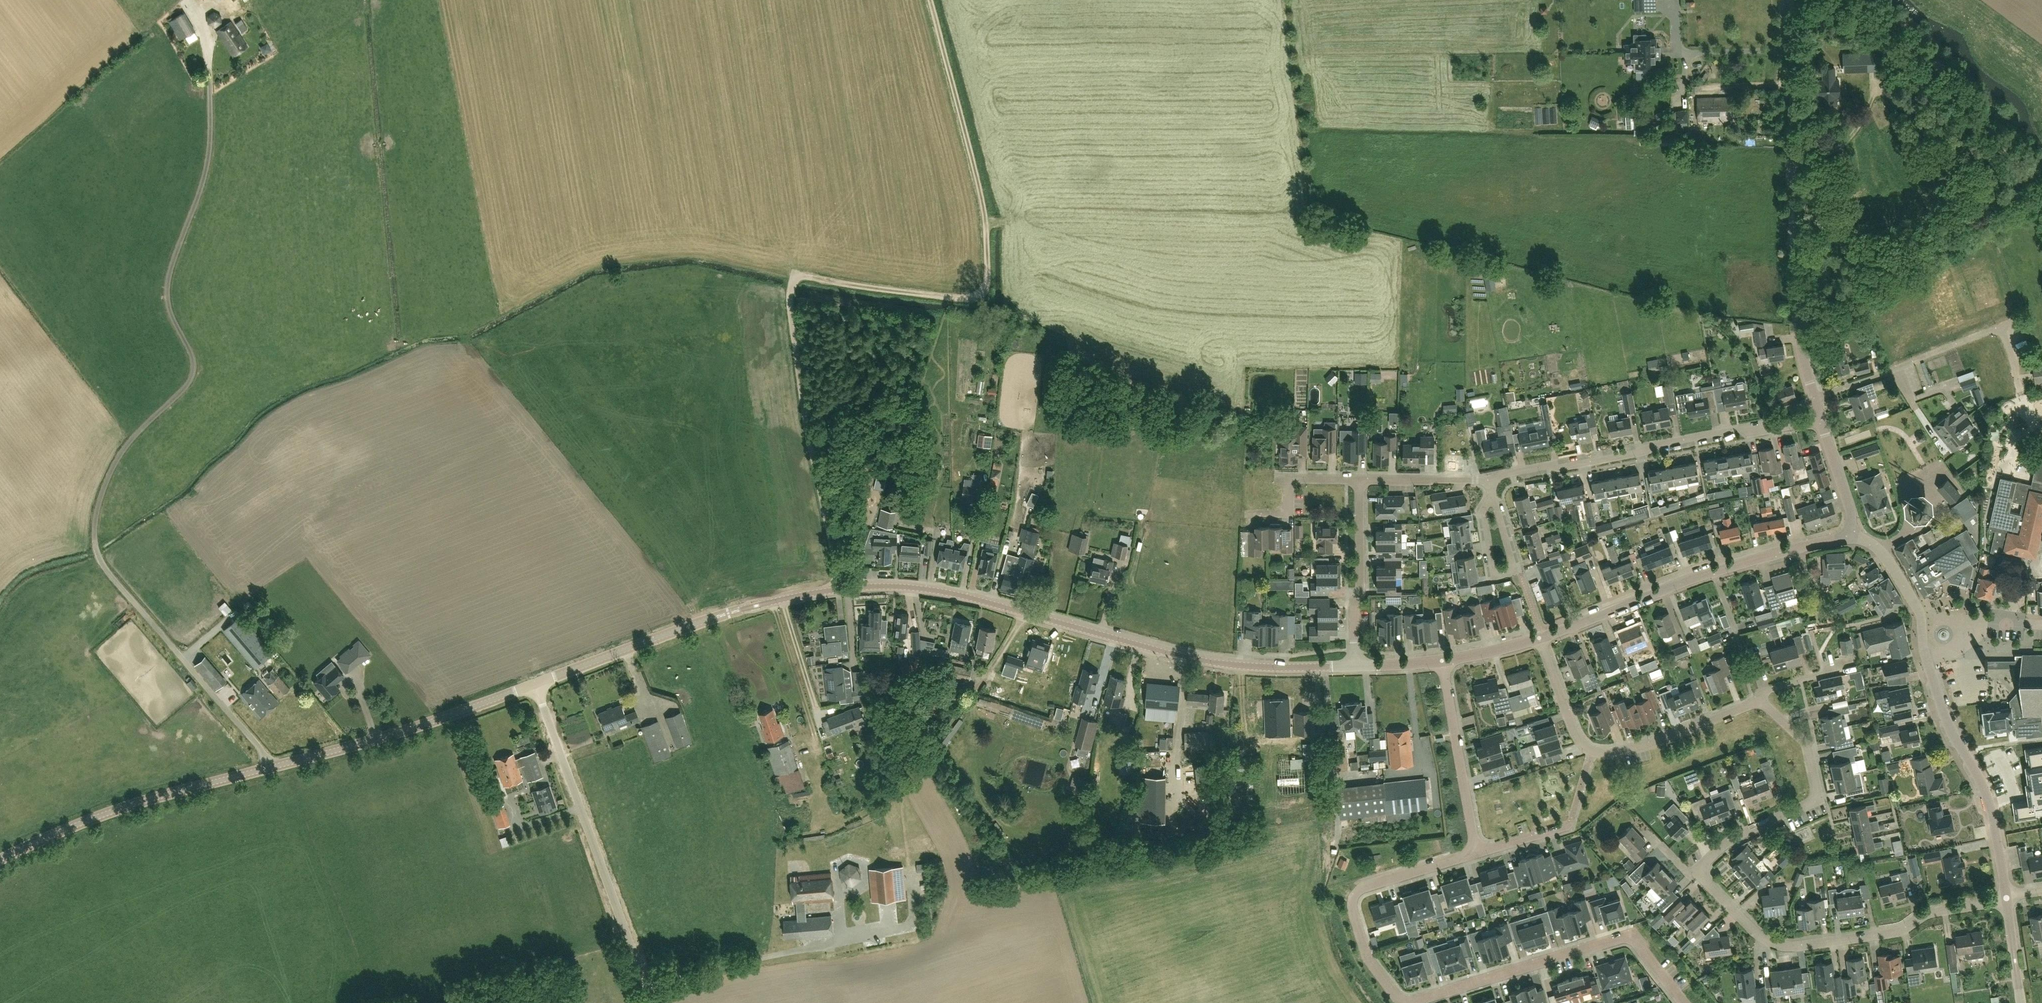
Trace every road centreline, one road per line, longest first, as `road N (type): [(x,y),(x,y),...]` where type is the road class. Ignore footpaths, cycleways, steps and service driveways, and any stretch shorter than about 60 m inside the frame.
road 1 (tertiary): [(535,684),(727,614),(850,587),(905,587),(980,601),(1213,664),(1354,669)]
road 2 (tertiary): [(0,861),(132,805),(375,740),(535,684)]
road 3 (track): [(804,276),(961,299),(987,290),(983,203),(930,0)]
road 4 (tertiary): [(1814,397),(1798,331),(1785,0)]
road 5 (residential): [(2005,897),(1932,912),(1900,932),(1791,946),(1761,936),(1695,873)]
road 6 (unclassified): [(653,1002),(535,684)]
road 7 (residential): [(1494,483),(1507,472),(1820,419)]
road 8 (tertiary): [(1543,638),(1714,572),(1850,537)]
road 9 (residential): [(1412,1002),(1630,935),(1682,1002)]
road 10 (residential): [(1759,700),(1651,744),(1591,752),(1575,732),(1543,638)]
road 11 (residential): [(1695,873),(1749,831),(1821,800),(1810,746),(1759,700)]
road 12 (unclassified): [(2005,897),(1986,795),(1945,716),(1927,657)]
road 13 (residential): [(1477,853),(1357,894),(1370,960),(1403,1002)]
road 14 (residential): [(1443,660),(1477,853)]
road 15 (residential): [(1354,669),(1360,478)]
road 16 (residential): [(1896,368),(2001,330),(2020,393)]
road 17 (residential): [(1492,498),(1483,511),(1495,576),(1513,569),(1494,502)]
road 18 (residential): [(1247,514),(1289,515),(1289,478),(1360,478)]
road 19 (residential): [(1360,478),(1494,483)]
road 20 (tertiary): [(1850,537),(1848,501),(1820,419)]
road 21 (residential): [(1927,657),(1991,624),(2041,624)]
road 22 (unclassified): [(1927,657),(1919,607),(1880,549)]

